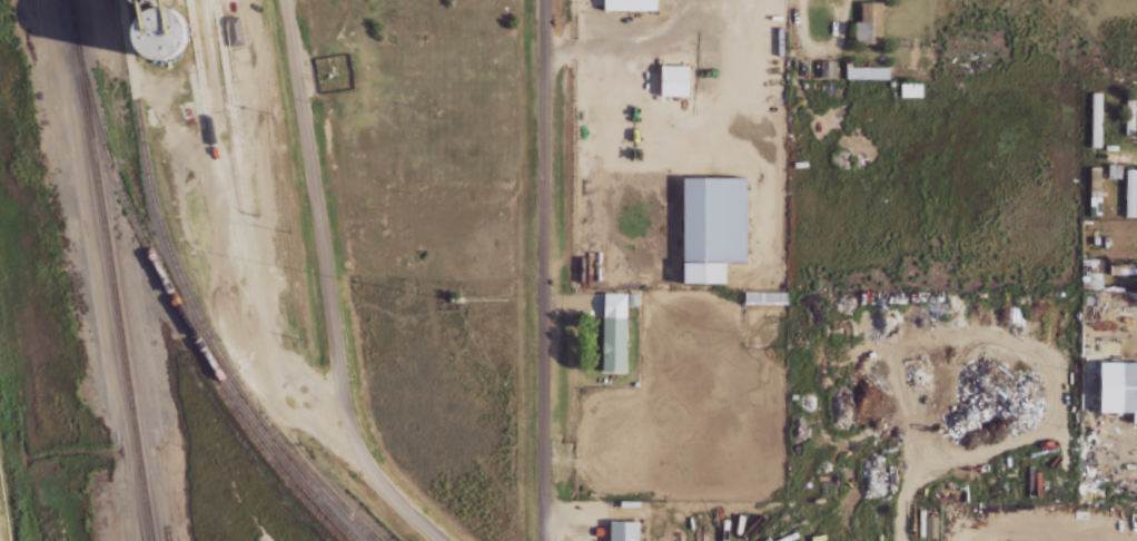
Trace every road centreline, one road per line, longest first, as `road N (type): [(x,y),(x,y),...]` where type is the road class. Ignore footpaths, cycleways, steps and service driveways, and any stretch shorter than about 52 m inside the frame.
road 1 (residential): [(442,540),(370,464),(347,401),(289,0)]
road 2 (residential): [(544,540),(549,0)]

